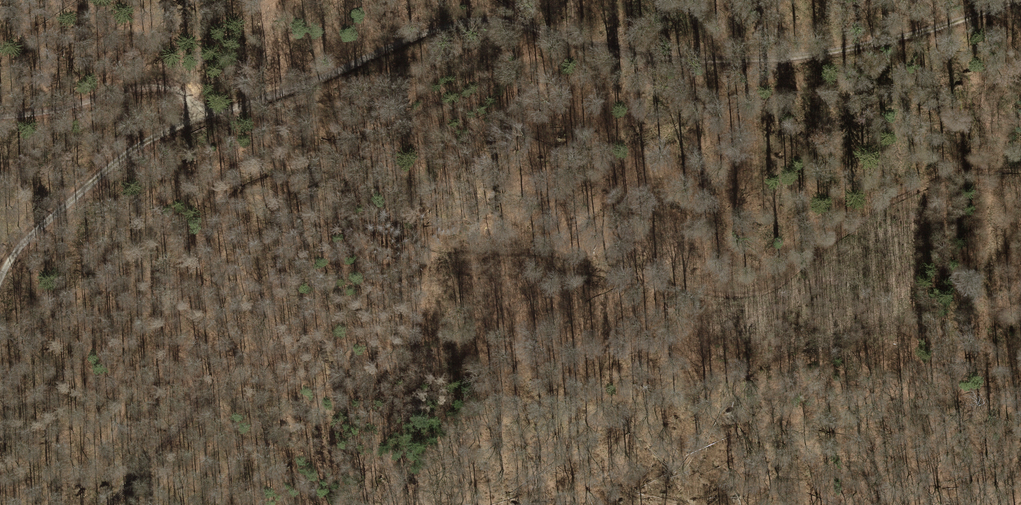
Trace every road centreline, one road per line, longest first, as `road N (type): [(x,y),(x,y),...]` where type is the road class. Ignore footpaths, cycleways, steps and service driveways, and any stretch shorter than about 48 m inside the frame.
road 1 (track): [(227,109),(293,127),(329,149),(383,212),(424,243),(549,252),(698,291),(759,292),(946,178),(1020,169)]
road 2 (track): [(1016,0),(933,30),(804,55),(705,61),(657,60),(472,19),(201,117)]
road 3 (track): [(0,281),(25,240),(123,157),(201,117)]
road 4 (track): [(201,117),(177,91),(156,84),(0,117)]

